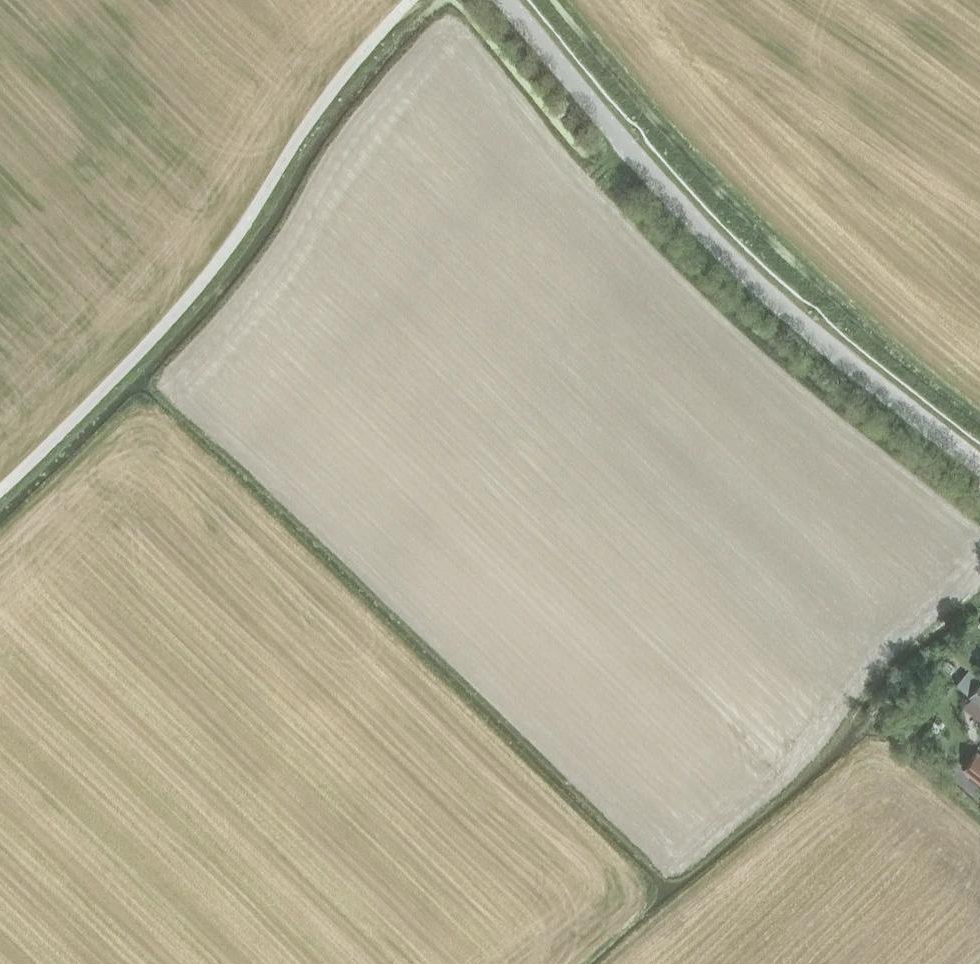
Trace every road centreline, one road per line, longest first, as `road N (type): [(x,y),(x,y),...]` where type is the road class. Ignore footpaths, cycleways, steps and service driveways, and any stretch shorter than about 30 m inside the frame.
road 1 (tertiary): [(979,465),(721,250),(506,0)]
road 2 (track): [(410,0),(342,80),(169,323),(0,490)]

